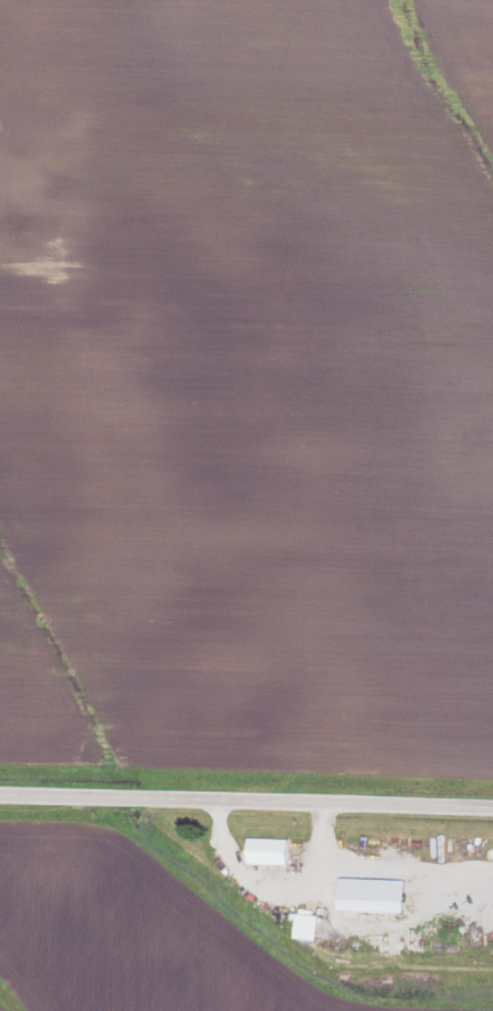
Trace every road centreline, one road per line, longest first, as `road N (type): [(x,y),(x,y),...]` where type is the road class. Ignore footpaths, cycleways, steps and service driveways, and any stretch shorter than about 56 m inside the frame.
road 1 (secondary): [(492,808),(0,794)]

